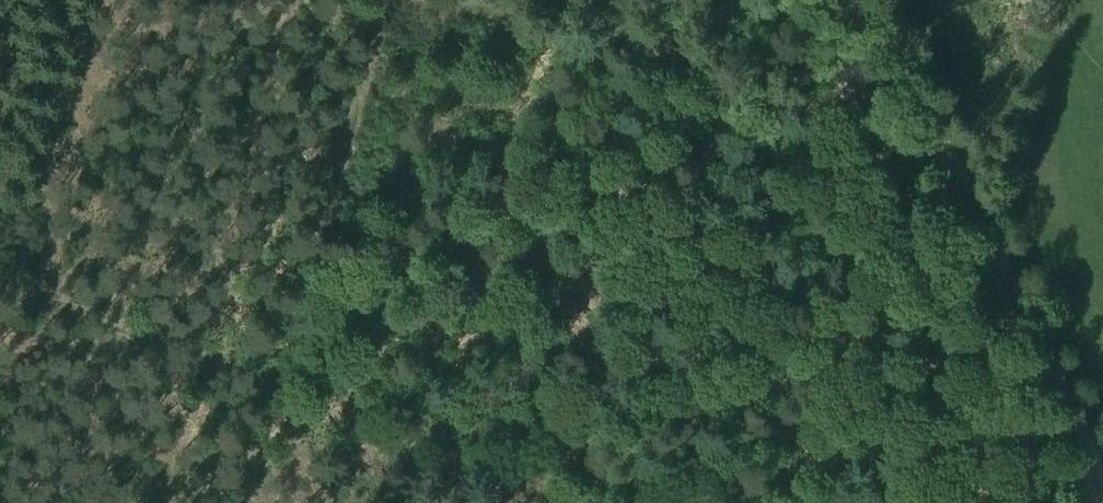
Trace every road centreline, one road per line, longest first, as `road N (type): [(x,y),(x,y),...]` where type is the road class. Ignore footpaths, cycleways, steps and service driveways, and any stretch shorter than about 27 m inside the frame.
road 1 (track): [(0,284),(273,375),(711,502)]
road 2 (track): [(883,0),(1102,476)]
road 3 (track): [(385,0),(273,375)]

